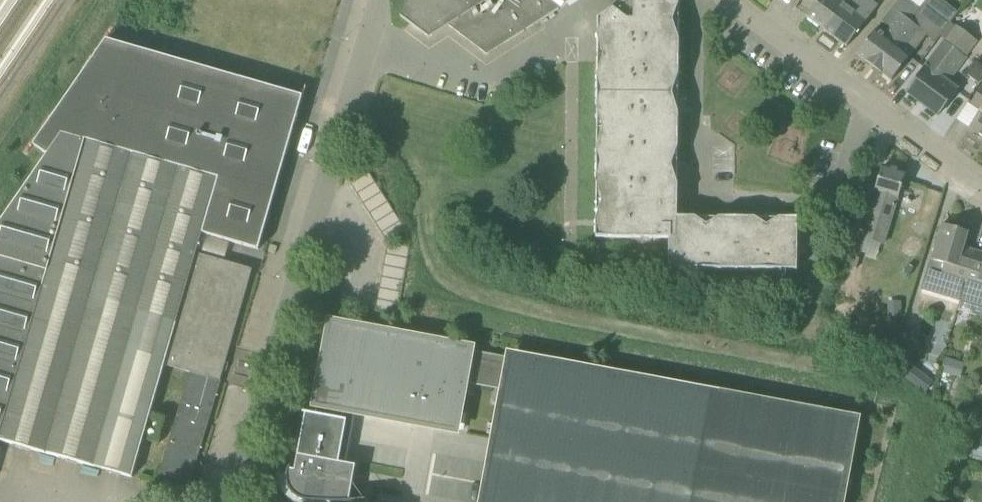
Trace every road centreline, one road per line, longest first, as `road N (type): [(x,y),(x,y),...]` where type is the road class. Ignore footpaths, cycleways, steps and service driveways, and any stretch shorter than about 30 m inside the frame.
road 1 (residential): [(225,501),(375,0)]
road 2 (residential): [(981,193),(720,0)]

